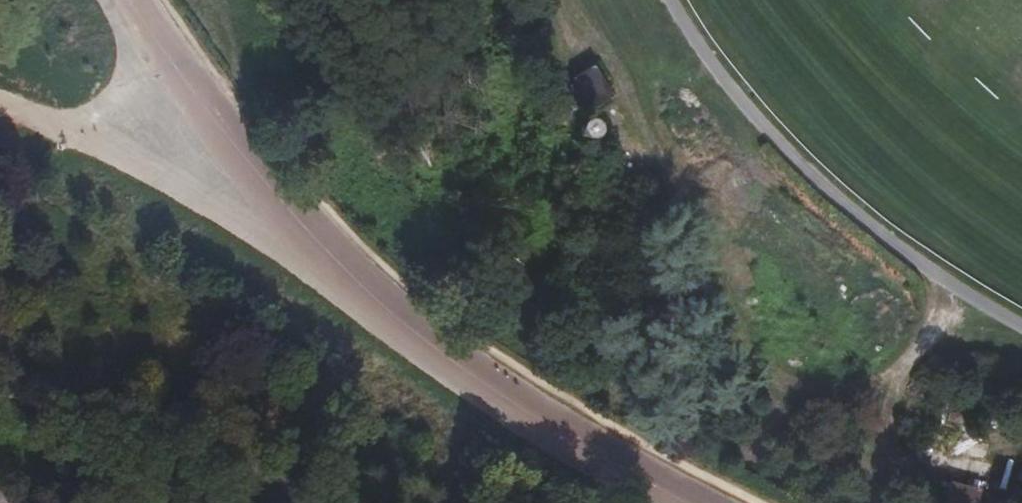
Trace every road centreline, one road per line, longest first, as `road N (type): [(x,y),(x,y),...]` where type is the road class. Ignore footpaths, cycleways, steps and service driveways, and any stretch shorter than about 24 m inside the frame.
road 1 (track): [(966,301),(920,354),(874,387),(835,397),(801,389),(760,355),(736,290),(629,86),(569,0)]

